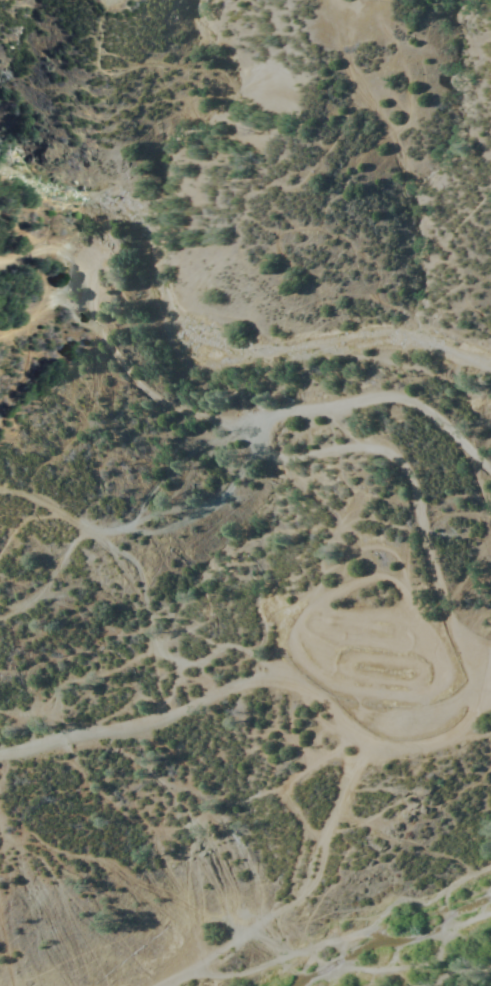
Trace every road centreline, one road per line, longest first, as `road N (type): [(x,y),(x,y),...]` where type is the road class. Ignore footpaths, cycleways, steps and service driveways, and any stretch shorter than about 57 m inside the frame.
road 1 (track): [(490,471),(395,401),(270,418),(271,462),(357,453),(375,458),(411,490),(448,620),(424,675)]
road 2 (track): [(188,985),(219,968),(253,929),(274,921),(322,944),(375,950),(416,942),(439,924),(469,872),(490,857)]
road 3 (track): [(274,921),(308,871),(352,741),(448,733),(483,685)]
road 4 (track): [(0,469),(54,473),(120,546),(189,715)]
road 5 (track): [(0,256),(270,418)]
road 6 (track): [(189,715),(254,680),(321,666),(490,685)]
road 7 (track): [(0,755),(113,741),(189,715)]

